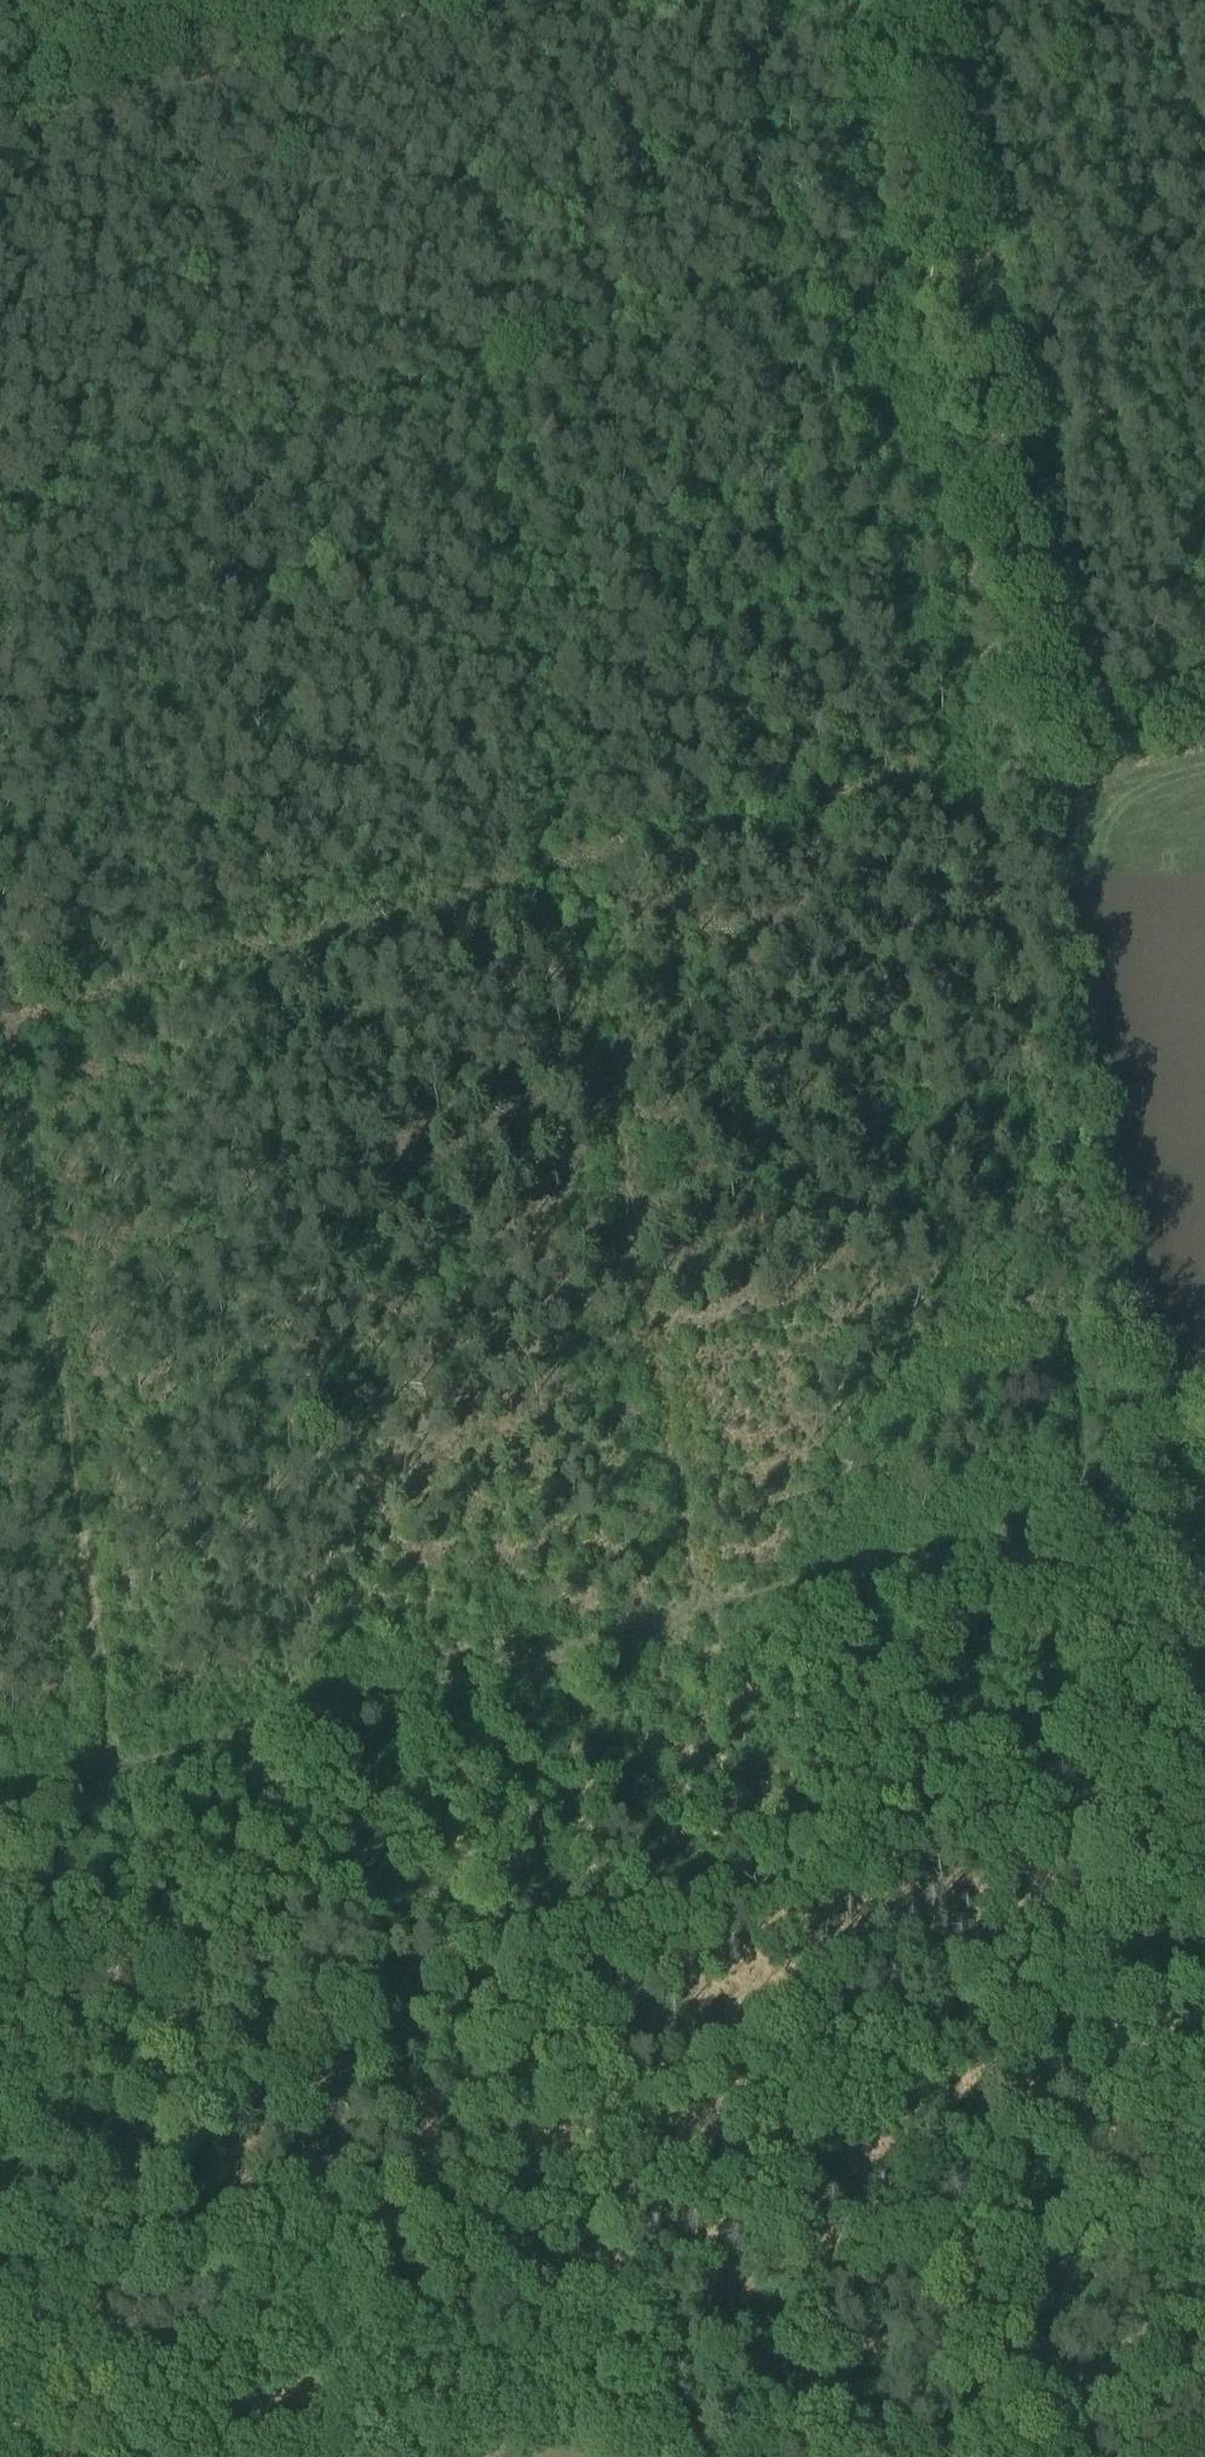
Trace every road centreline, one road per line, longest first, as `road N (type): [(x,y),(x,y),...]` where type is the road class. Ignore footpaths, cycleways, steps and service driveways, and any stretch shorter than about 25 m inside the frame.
road 1 (track): [(0,1802),(688,1614),(952,1550),(1072,1508),(1082,1487)]
road 2 (track): [(1204,1714),(1178,1555),(1181,1528),(1204,1490)]

